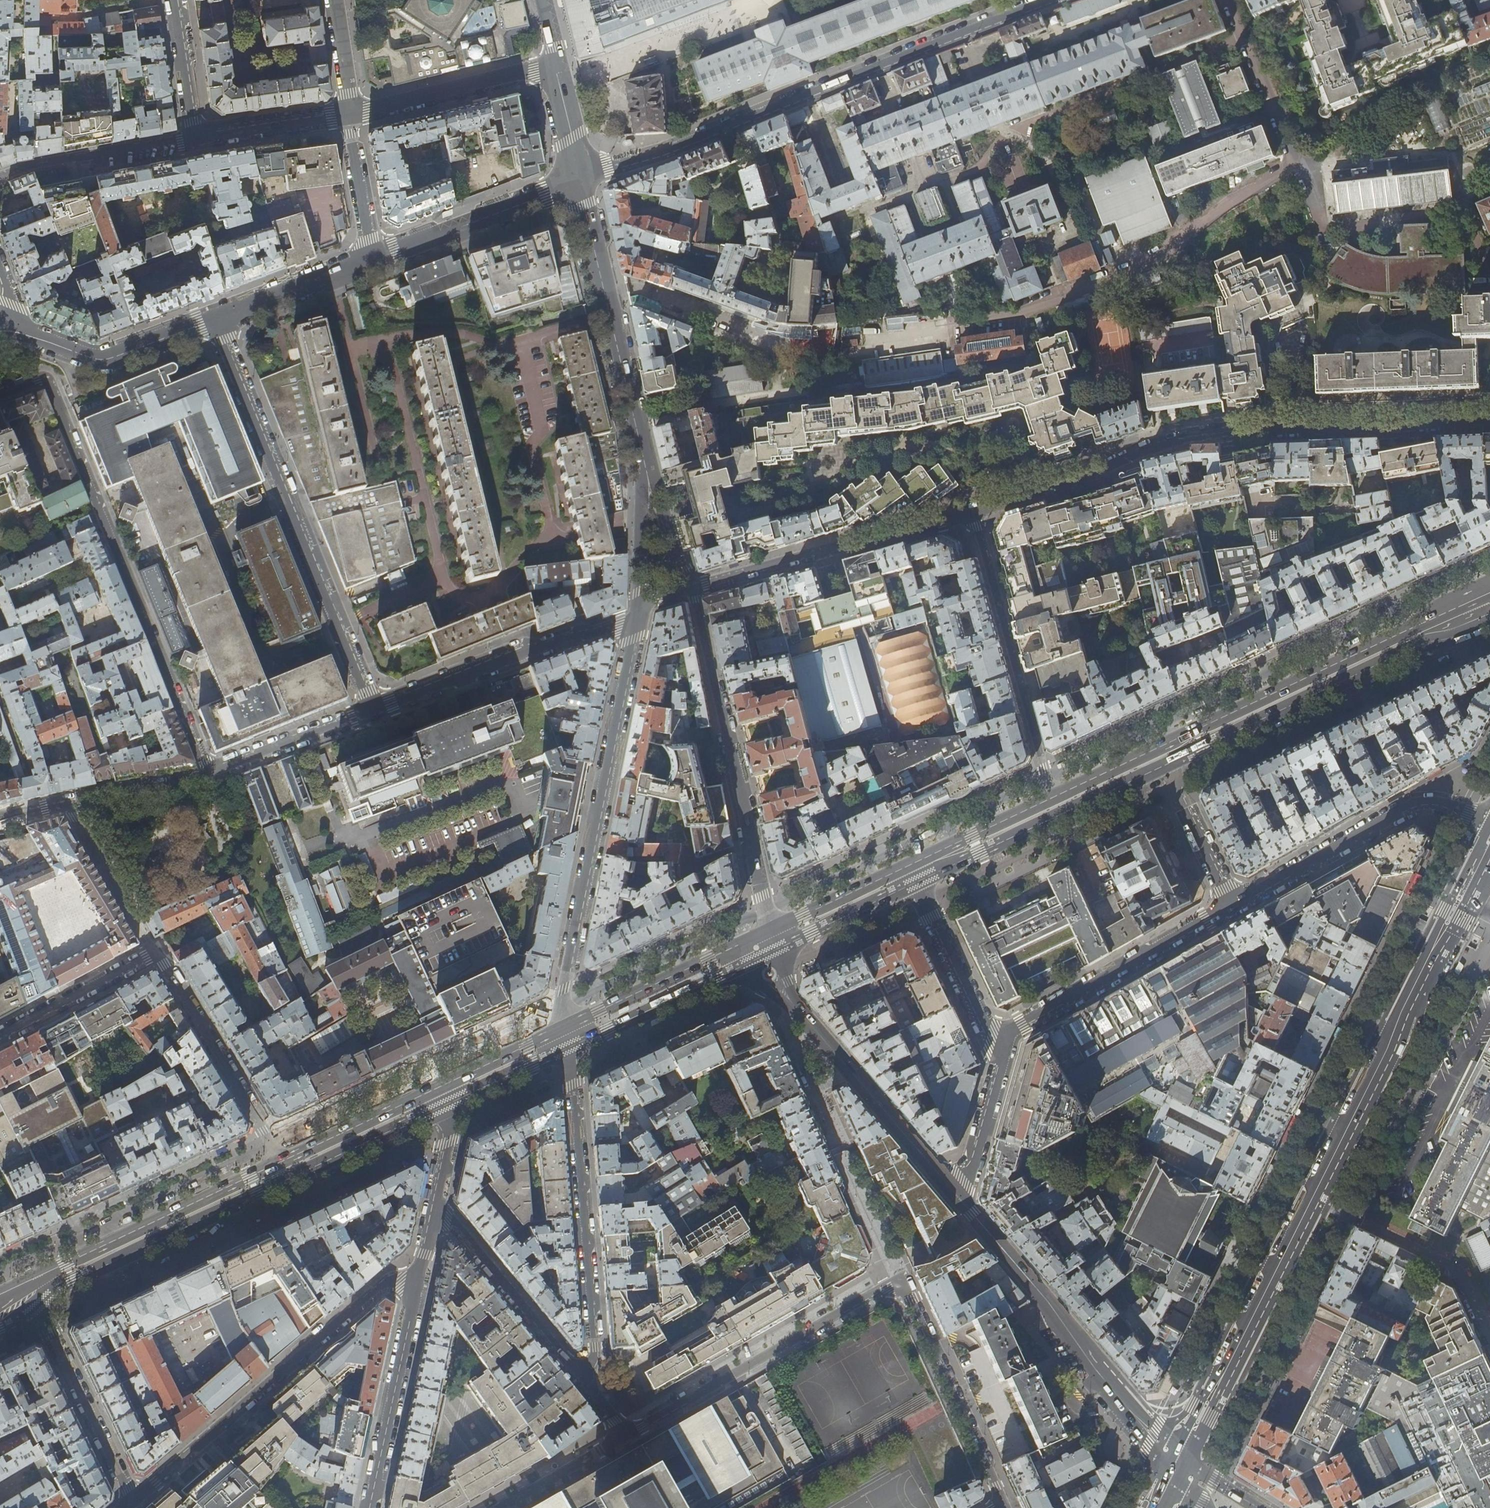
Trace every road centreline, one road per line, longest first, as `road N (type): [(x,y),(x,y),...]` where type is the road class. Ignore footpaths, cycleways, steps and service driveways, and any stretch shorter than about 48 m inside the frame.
road 1 (primary): [(1181,1462),(1489,846)]
road 2 (residential): [(1003,1502),(899,1279),(625,1436),(580,1377)]
road 3 (residential): [(974,512),(1192,437),(1489,422)]
road 4 (residential): [(1048,0),(580,179)]
road 5 (secondary): [(1489,591),(1052,798)]
road 6 (residential): [(0,396),(48,382),(207,775)]
road 7 (tertiary): [(638,612),(563,989),(566,1026)]
road 8 (residential): [(214,320),(373,710)]
road 9 (residential): [(132,1499),(382,1285),(418,1280)]
road 10 (residential): [(566,1026),(595,1347),(580,1377)]
road 11 (residential): [(1181,1462),(955,1195)]
road 12 (tertiary): [(647,474),(580,179)]
road 13 (residential): [(974,512),(1052,798)]
road 14 (residential): [(692,589),(974,512)]
road 15 (residential): [(373,710),(638,612)]
road 16 (residential): [(1489,819),(1438,803),(1412,806),(1235,904)]
road 17 (secondary): [(281,1162),(26,1282)]
road 18 (residential): [(1235,904),(1015,1032),(1003,1049)]
road 19 (tertiary): [(752,843),(692,589)]
road 20 (residential): [(281,1162),(155,953)]
road 21 (residential): [(132,1499),(26,1282)]
road 22 (residential): [(369,1507),(418,1280)]
road 23 (residential): [(580,1377),(435,1200)]
road 24 (residential): [(580,179),(373,258)]
road 25 (residential): [(214,320),(106,360),(14,330)]
road 26 (residential): [(350,114),(555,65)]
road 27 (residential): [(1003,1049),(905,867)]
road 28 (residential): [(0,176),(198,138)]
road 29 (residential): [(207,775),(373,710)]
road 30 (residential): [(155,953),(0,1035)]
road 31 (secondary): [(438,1088),(281,1162)]
road 32 (secondary): [(722,953),(566,1026)]
road 33 (residential): [(69,804),(155,953)]
road 34 (residential): [(373,258),(214,320)]
road 35 (secondary): [(1052,798),(905,867)]
road 36 (residential): [(955,1195),(850,1072)]
road 37 (residential): [(955,1195),(966,1185),(1003,1049)]
road 38 (residential): [(198,138),(350,114)]
road 39 (secondary): [(905,867),(773,929)]
road 40 (residential): [(350,114),(373,258)]
road 41 (secondary): [(566,1026),(438,1088)]
road 42 (residential): [(69,804),(207,775)]
road 43 (residential): [(174,0),(198,138)]
road 44 (tertiary): [(647,474),(638,612)]
road 45 (residential): [(1176,784),(1235,904)]
road 46 (tertiary): [(692,589),(647,474)]

